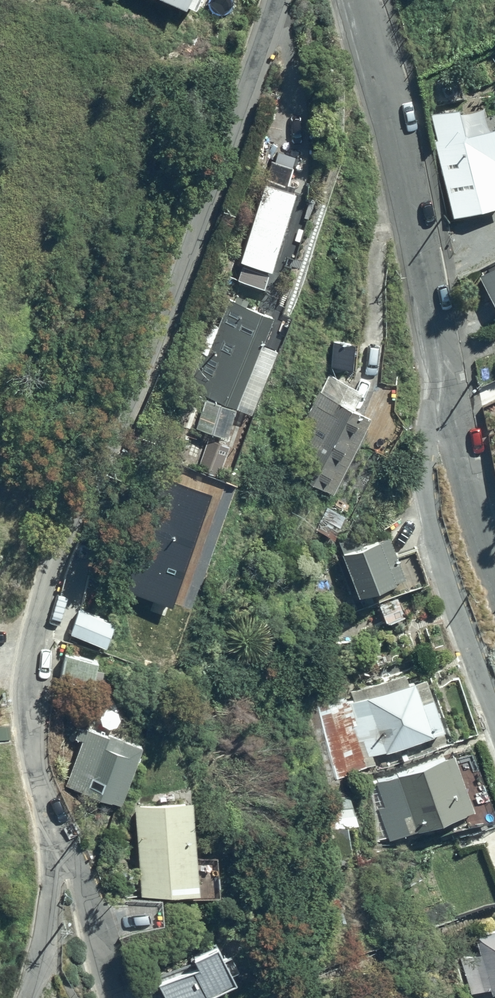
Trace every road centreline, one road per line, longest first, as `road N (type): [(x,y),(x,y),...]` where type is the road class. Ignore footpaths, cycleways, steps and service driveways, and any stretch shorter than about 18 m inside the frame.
road 1 (trunk): [(494,870),(53,0)]
road 2 (residential): [(56,830),(28,748),(27,656),(41,600),(136,404),(276,0)]
road 3 (residential): [(447,377),(391,106),(354,0)]
road 4 (residential): [(494,711),(421,488),(447,377)]
road 5 (residential): [(494,564),(447,377)]
road 6 (residential): [(56,830),(113,997)]
road 7 (residential): [(25,997),(44,937),(56,830)]

